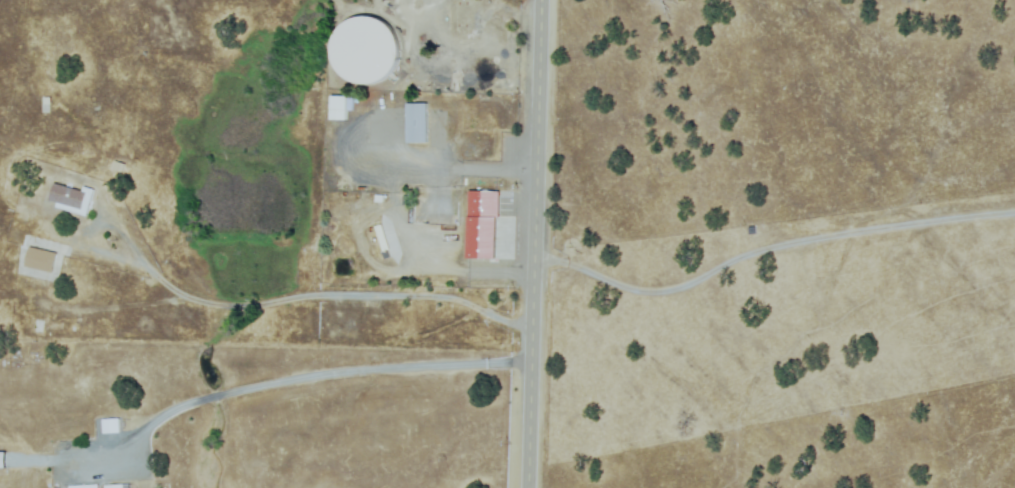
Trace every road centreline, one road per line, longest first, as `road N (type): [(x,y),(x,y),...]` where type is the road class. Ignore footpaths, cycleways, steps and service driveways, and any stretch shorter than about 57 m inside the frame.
road 1 (residential): [(535,255),(666,288),(800,239),(939,208),(1014,207)]
road 2 (tertiary): [(528,487),(536,164),(527,0)]

